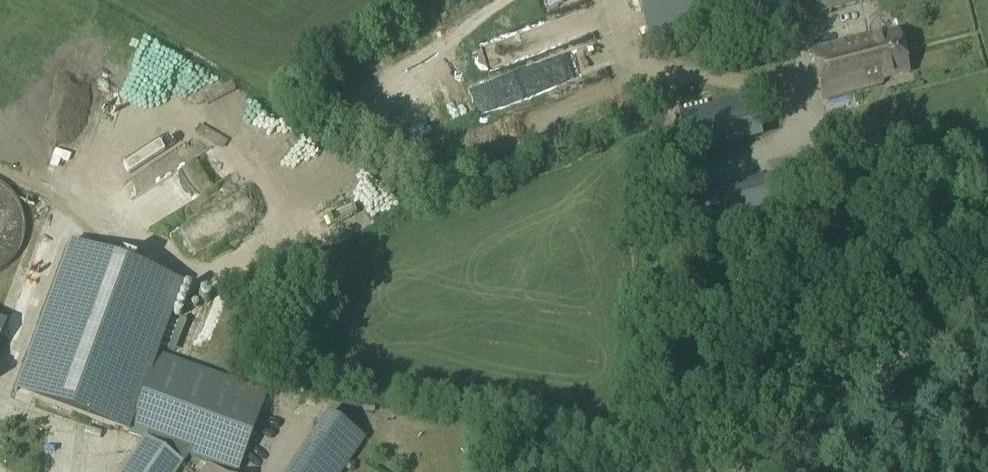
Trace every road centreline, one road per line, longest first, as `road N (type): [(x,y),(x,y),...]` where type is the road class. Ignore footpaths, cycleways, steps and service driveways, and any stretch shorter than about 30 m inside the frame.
road 1 (tertiary): [(657,471),(987,282)]

